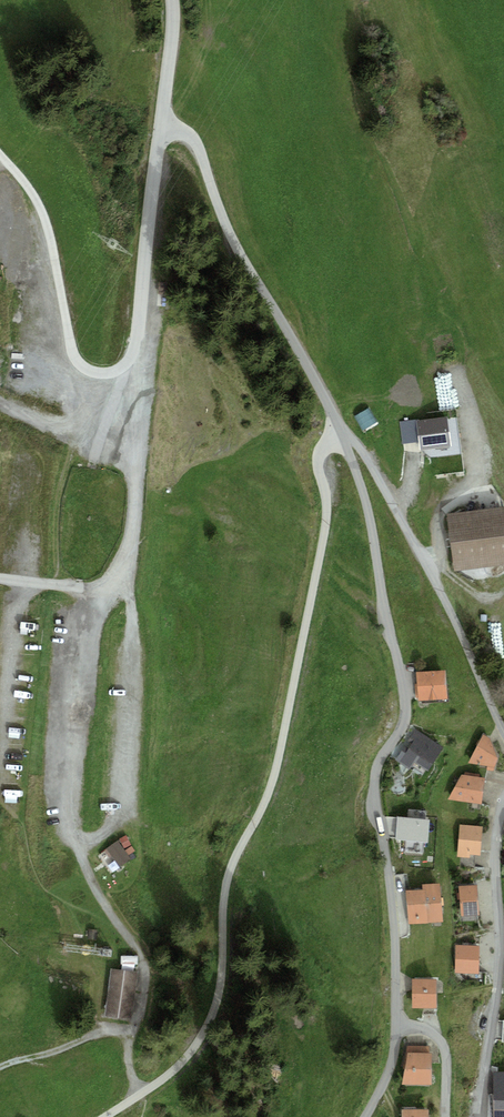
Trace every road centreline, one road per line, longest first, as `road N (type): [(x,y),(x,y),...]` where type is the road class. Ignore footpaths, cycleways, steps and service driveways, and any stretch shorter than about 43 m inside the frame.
road 1 (track): [(346,435),(326,443),(319,459),(326,518),(281,751),(223,905),(217,1004),(174,1071),(107,1116)]
road 2 (unclassified): [(397,1022),(374,783),(407,707),(374,527),(346,435)]
road 3 (unclassified): [(346,435),(446,607),(503,734)]
road 4 (residential): [(479,1116),(495,984),(494,844),(503,798)]
road 5 (track): [(66,821),(104,907),(143,966),(129,1049),(139,1096)]
road 6 (track): [(0,152),(38,201),(81,362),(125,374)]
road 7 (unclassified): [(346,435),(235,227)]
road 8 (unclassified): [(235,227),(190,61),(167,13)]
road 9 (unclassified): [(167,13),(144,186)]
road 10 (unclassified): [(144,186),(130,352)]
road 11 (track): [(0,1066),(132,1029)]
road 12 (residential): [(397,1022),(441,1041),(446,1116)]

